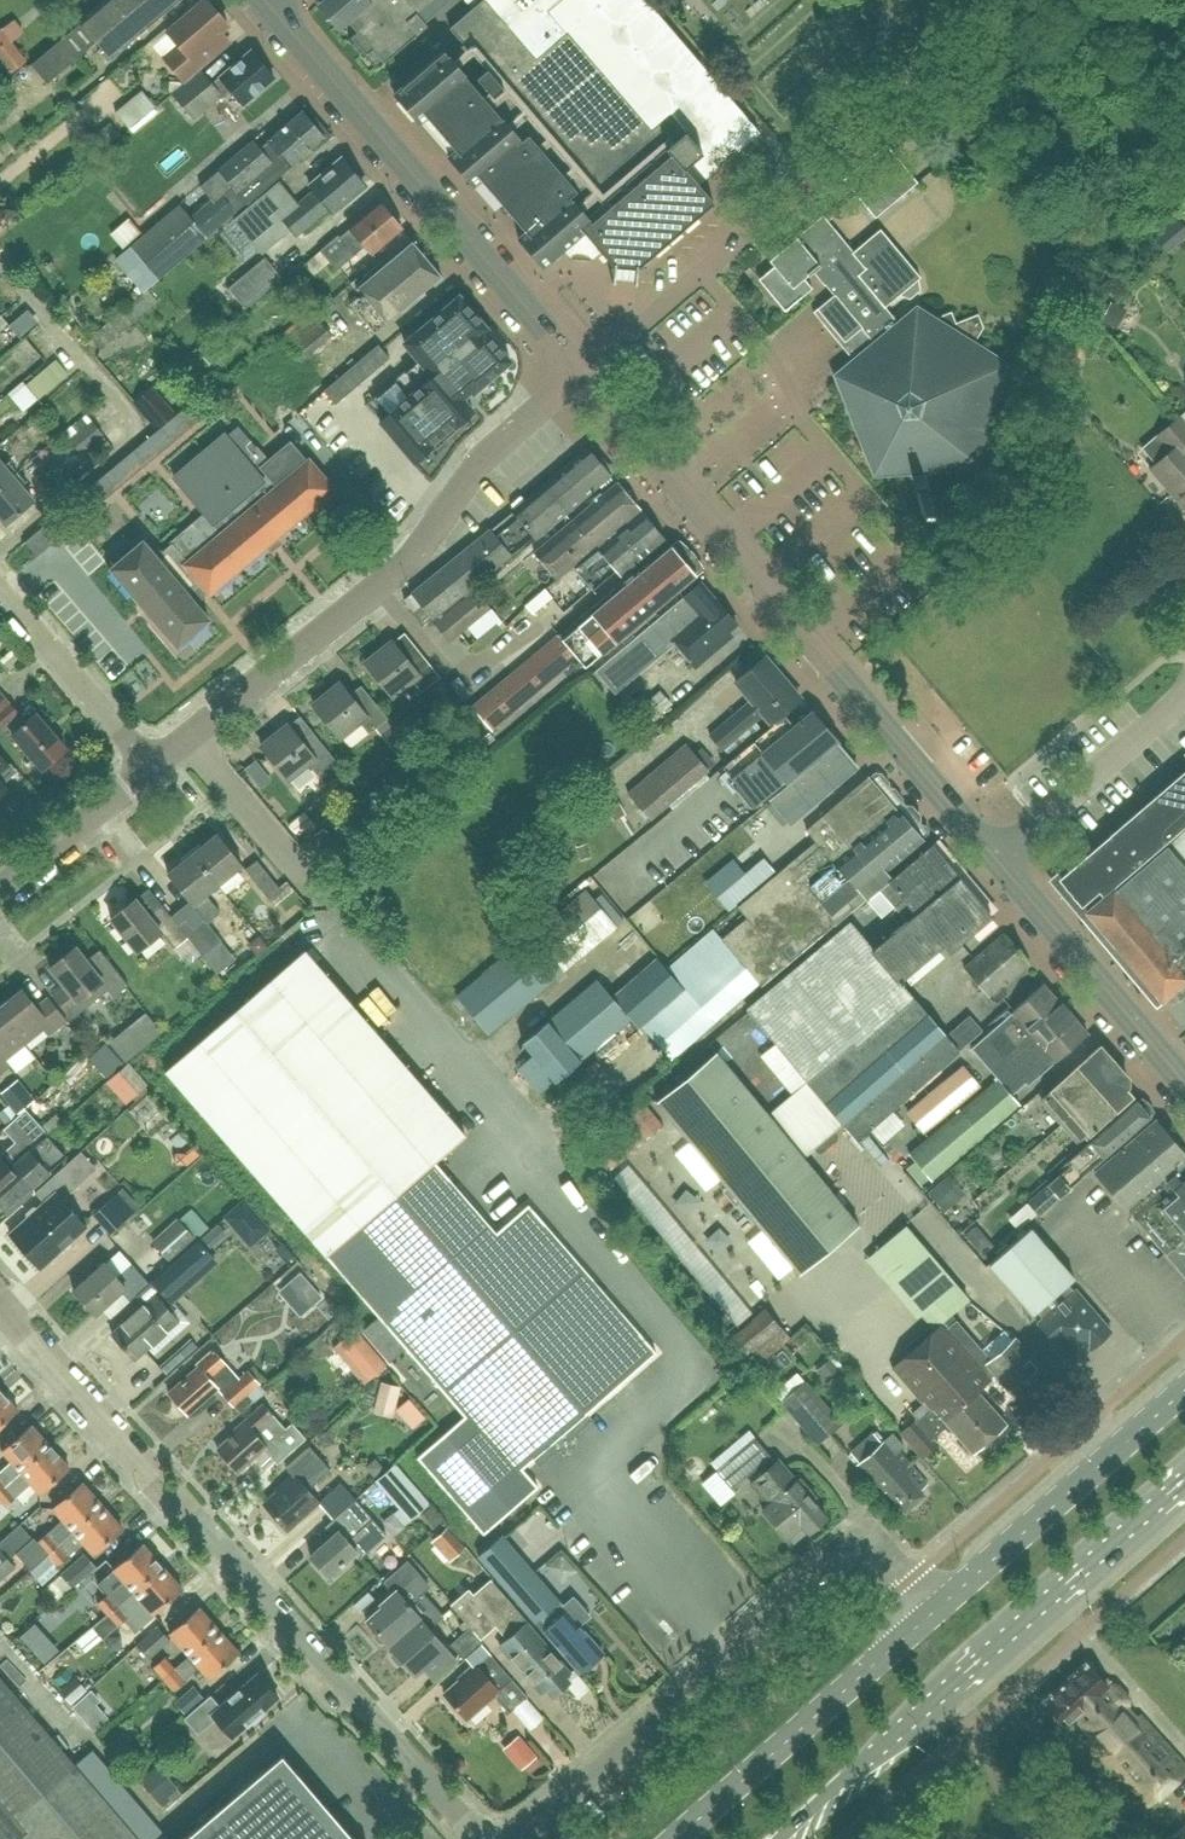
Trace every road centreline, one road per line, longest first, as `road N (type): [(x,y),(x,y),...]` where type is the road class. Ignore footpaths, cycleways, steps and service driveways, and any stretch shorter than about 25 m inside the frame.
road 1 (residential): [(482,1838),(180,1500),(163,1498),(12,1327),(0,1300)]
road 2 (tertiary): [(1003,858),(583,371)]
road 3 (unclassified): [(146,768),(398,566),(470,463),(583,371)]
road 4 (unclassified): [(520,1838),(865,1530),(939,1604)]
road 5 (primary): [(780,1838),(1184,1481)]
road 6 (tertiary): [(583,371),(262,0)]
road 7 (residential): [(0,547),(131,439),(140,412),(0,250)]
road 8 (primary): [(939,1604),(673,1838)]
road 9 (primary): [(1184,1392),(939,1604)]
road 10 (tertiary): [(1184,1081),(1003,858)]
road 11 (residential): [(1003,858),(1184,695)]
road 12 (residential): [(146,768),(0,580)]
road 13 (unclassified): [(0,890),(146,768)]

